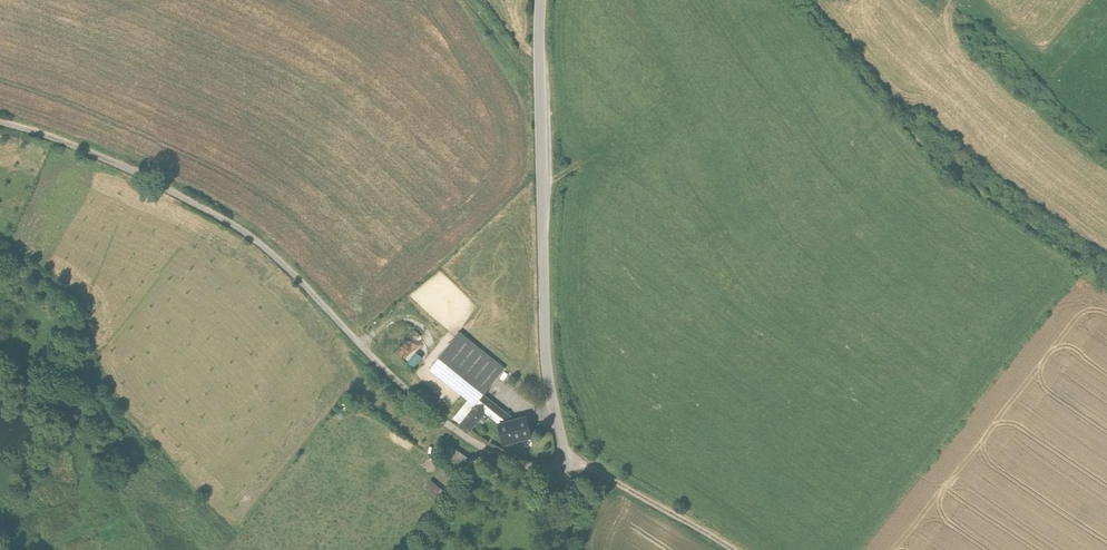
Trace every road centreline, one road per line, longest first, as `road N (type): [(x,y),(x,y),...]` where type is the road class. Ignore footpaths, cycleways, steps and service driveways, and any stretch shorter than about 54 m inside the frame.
road 1 (unclassified): [(561,549),(568,470),(546,356),(542,0)]
road 2 (track): [(737,549),(565,452)]

